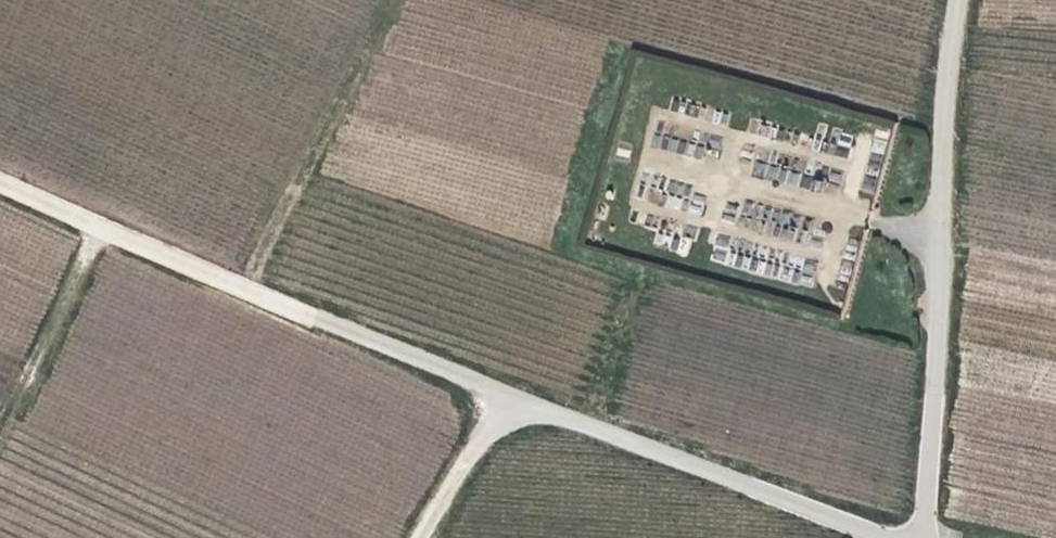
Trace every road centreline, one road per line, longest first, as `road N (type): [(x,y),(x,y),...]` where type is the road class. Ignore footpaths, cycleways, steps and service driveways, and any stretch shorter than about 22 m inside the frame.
road 1 (unclassified): [(858,537),(677,456),(505,400),(0,176)]
road 2 (unclassified): [(916,537),(935,427),(938,81),(954,0)]
road 3 (track): [(505,400),(409,537)]

